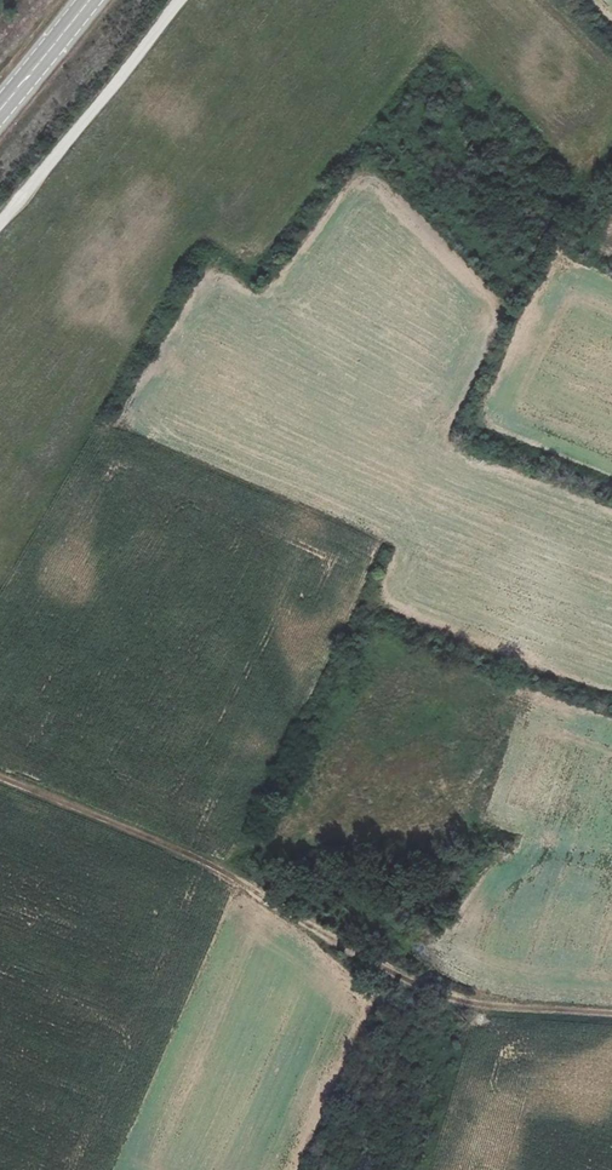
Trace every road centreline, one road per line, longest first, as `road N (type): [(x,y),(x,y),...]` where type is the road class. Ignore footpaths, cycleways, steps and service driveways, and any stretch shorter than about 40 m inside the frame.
road 1 (track): [(0,780),(234,878),(373,963),(454,1000),(611,1015)]
road 2 (unclassified): [(0,222),(169,0)]
road 3 (secondary): [(88,0),(0,109)]

